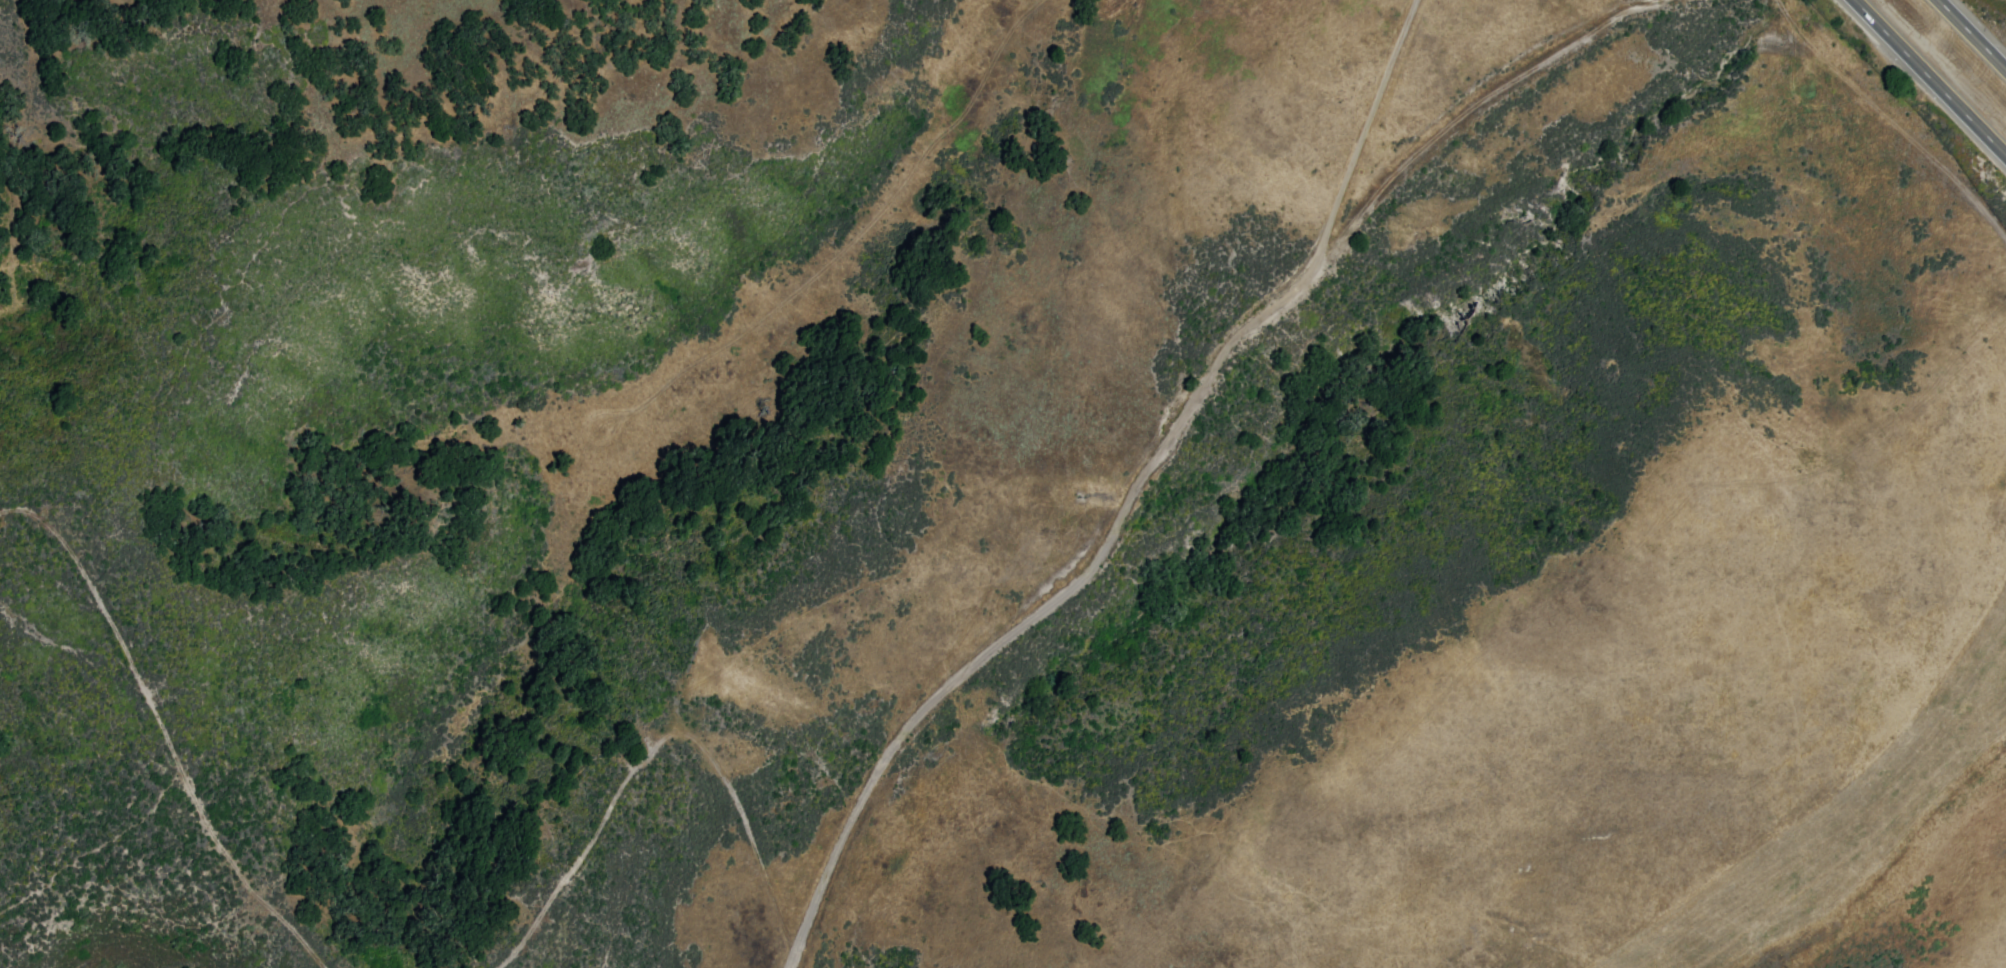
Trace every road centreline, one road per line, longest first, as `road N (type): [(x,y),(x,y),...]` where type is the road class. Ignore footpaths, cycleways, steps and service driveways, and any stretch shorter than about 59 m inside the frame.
road 1 (track): [(798,944),(882,767),(924,709),(1098,558),(1156,453),(1227,352),(1327,255),(1452,112),(1632,0)]
road 2 (trunk): [(1854,0),(2005,156)]

